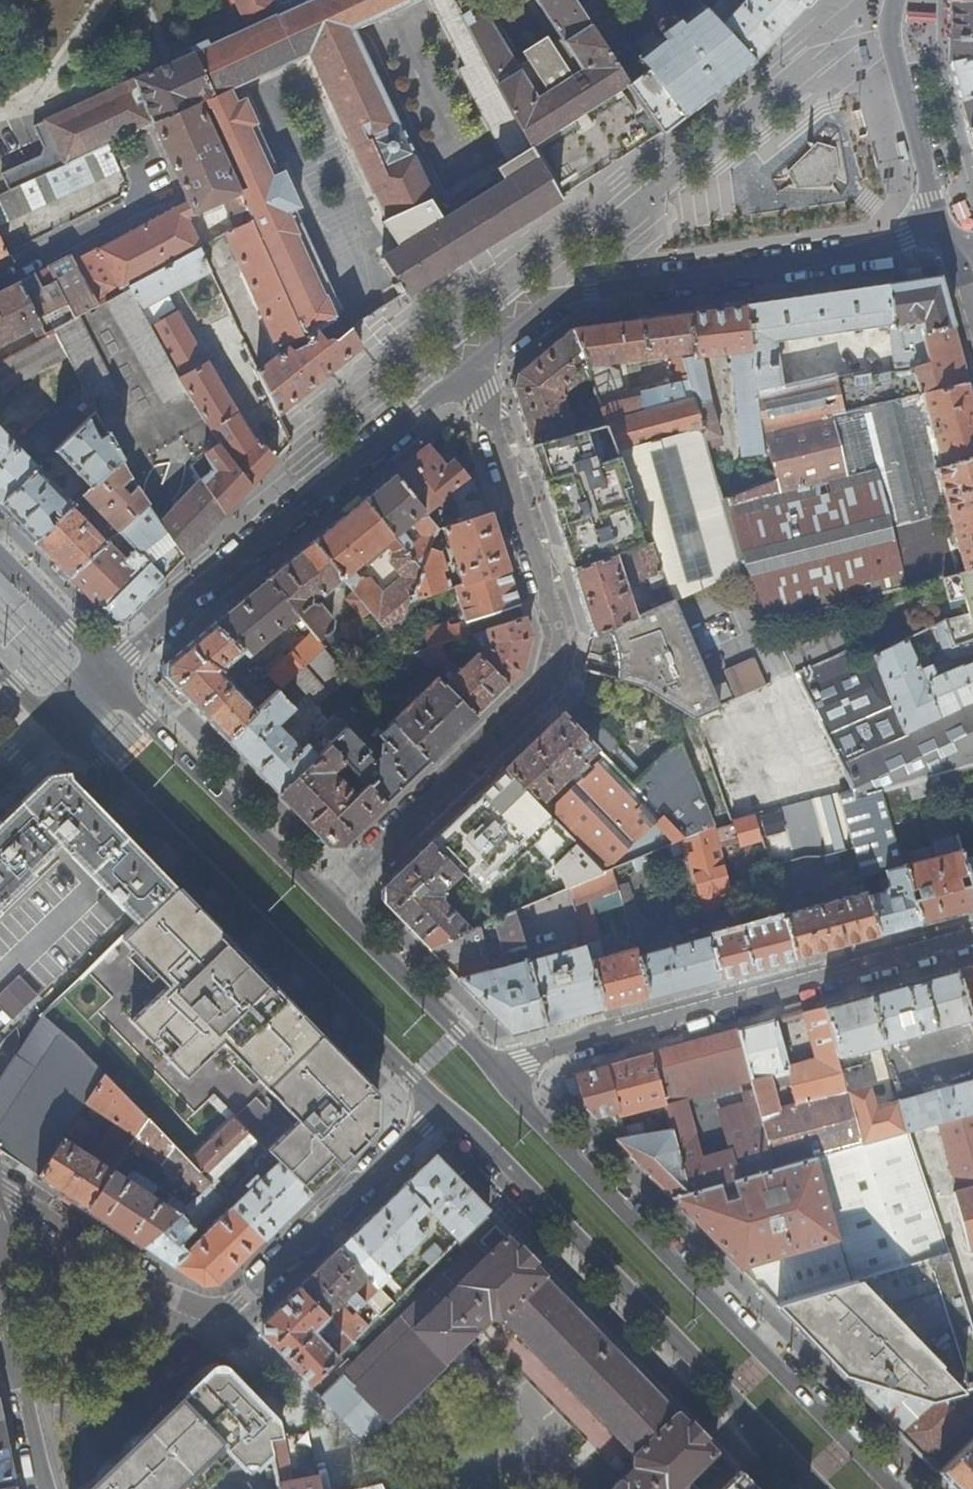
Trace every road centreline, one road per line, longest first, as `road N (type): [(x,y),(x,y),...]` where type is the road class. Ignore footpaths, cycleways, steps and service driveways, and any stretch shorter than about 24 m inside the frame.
road 1 (residential): [(469,372),(555,621),(554,683),(324,896)]
road 2 (tertiary): [(899,1488),(496,1072)]
road 3 (residential): [(439,1108),(243,1299),(216,1309),(157,1289),(0,1179)]
road 4 (tertiary): [(56,726),(439,1108)]
road 5 (tertiary): [(439,1108),(479,1134),(818,1488)]
road 6 (residential): [(469,372),(558,295),(910,240),(952,243)]
road 7 (residential): [(496,1072),(972,938)]
road 8 (residential): [(108,673),(417,413)]
road 9 (tertiary): [(324,896),(108,673)]
road 10 (residential): [(895,0),(891,34),(933,200),(952,243)]
road 11 (tertiary): [(496,1072),(324,896)]
road 12 (residential): [(152,193),(0,272)]
road 13 (tertiary): [(108,673),(0,555)]
road 14 (residential): [(47,1488),(16,1355)]

